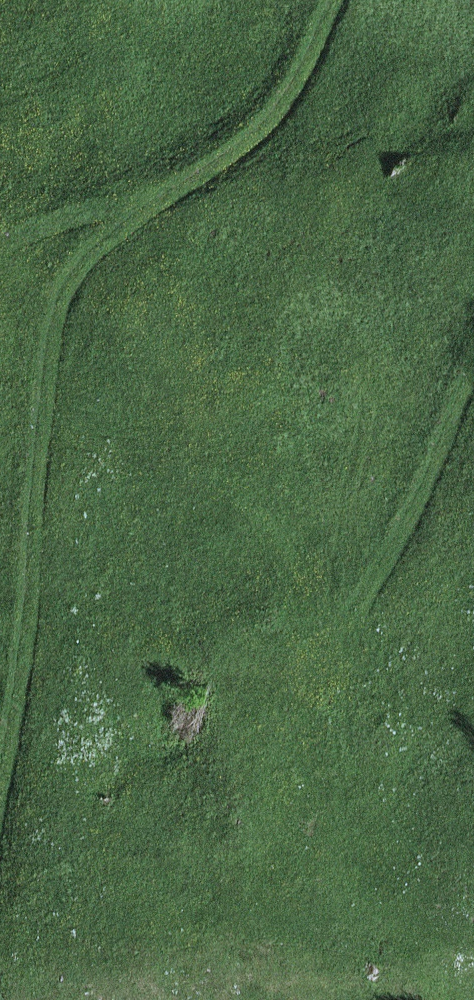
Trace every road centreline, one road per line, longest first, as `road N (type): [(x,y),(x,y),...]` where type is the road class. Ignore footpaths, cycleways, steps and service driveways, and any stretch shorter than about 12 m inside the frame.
road 1 (track): [(0,803),(31,599),(55,328),(67,283),(93,252),(255,142),(331,0)]
road 2 (track): [(369,602),(473,382)]

